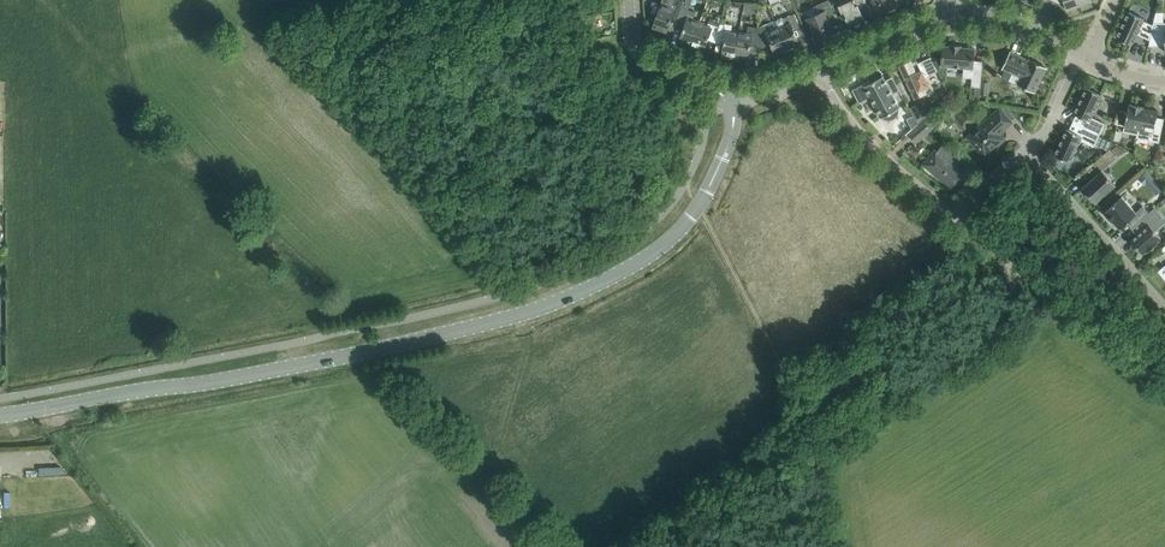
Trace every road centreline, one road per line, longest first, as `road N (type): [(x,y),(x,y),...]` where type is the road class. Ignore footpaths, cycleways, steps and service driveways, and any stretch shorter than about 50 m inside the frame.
road 1 (unclassified): [(10,413),(348,355),(571,297),(632,265),(680,229),(731,138),(730,105)]
road 2 (unclassified): [(1164,387),(955,216)]
road 3 (residential): [(1025,149),(1164,309)]
road 4 (residential): [(955,216),(848,120),(818,69)]
road 5 (residential): [(730,105),(708,84),(645,58),(632,35),(630,0)]
road 6 (residential): [(948,15),(1015,21),(1086,56)]
road 7 (residential): [(818,69),(948,15)]

